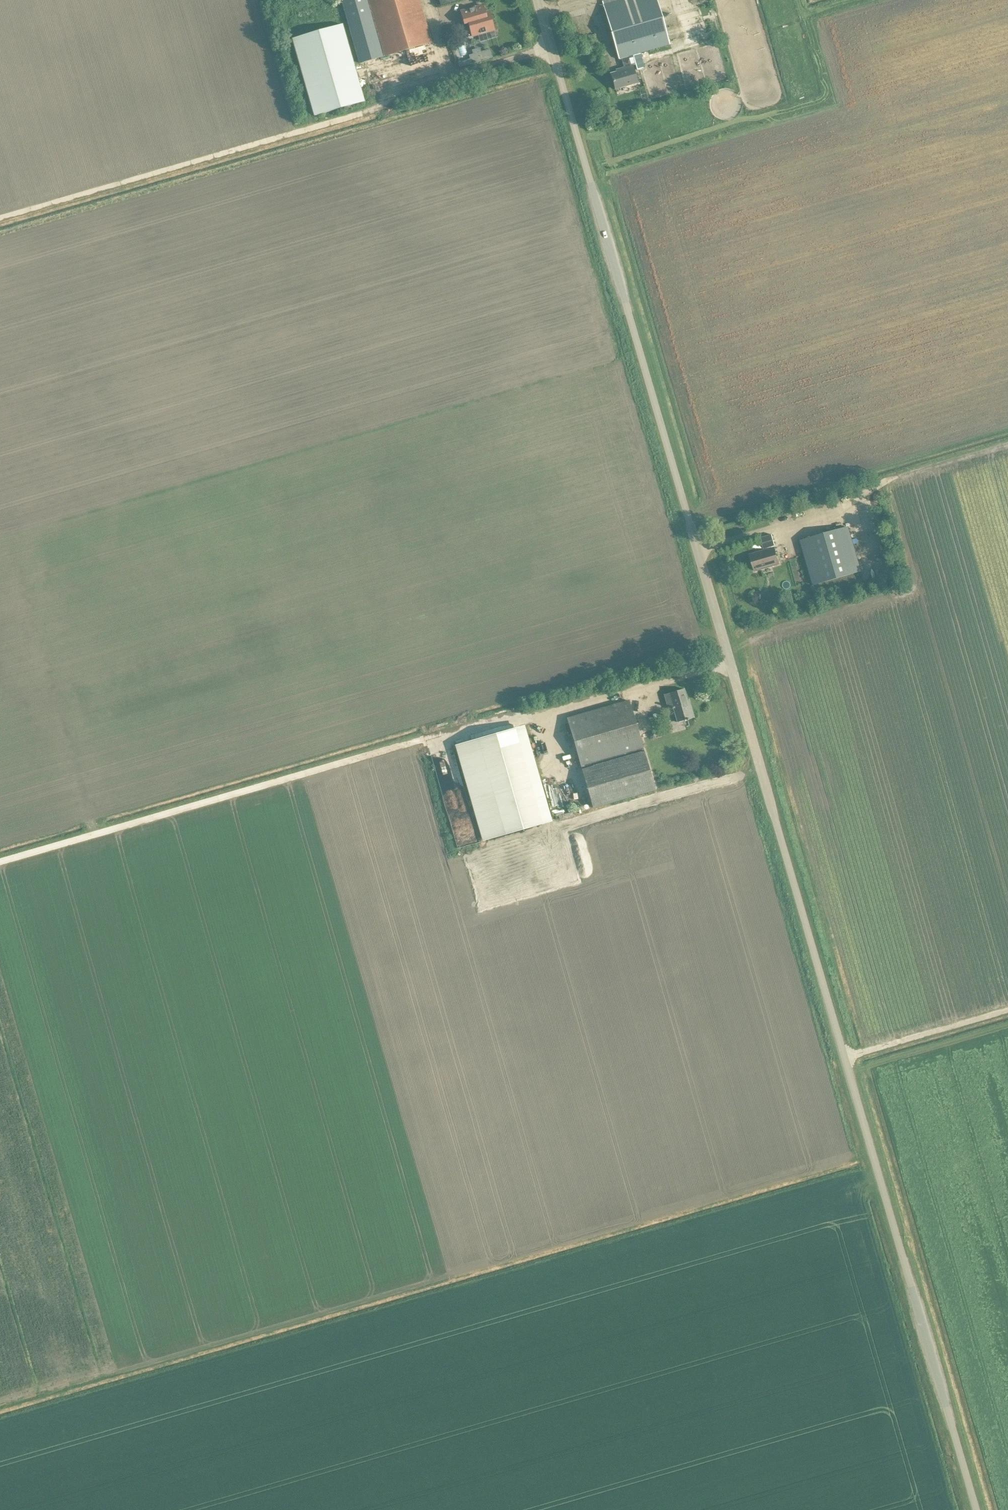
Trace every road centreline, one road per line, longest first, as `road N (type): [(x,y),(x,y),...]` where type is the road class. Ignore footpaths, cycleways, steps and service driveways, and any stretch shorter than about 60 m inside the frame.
road 1 (tertiary): [(976,1509),(537,0)]

